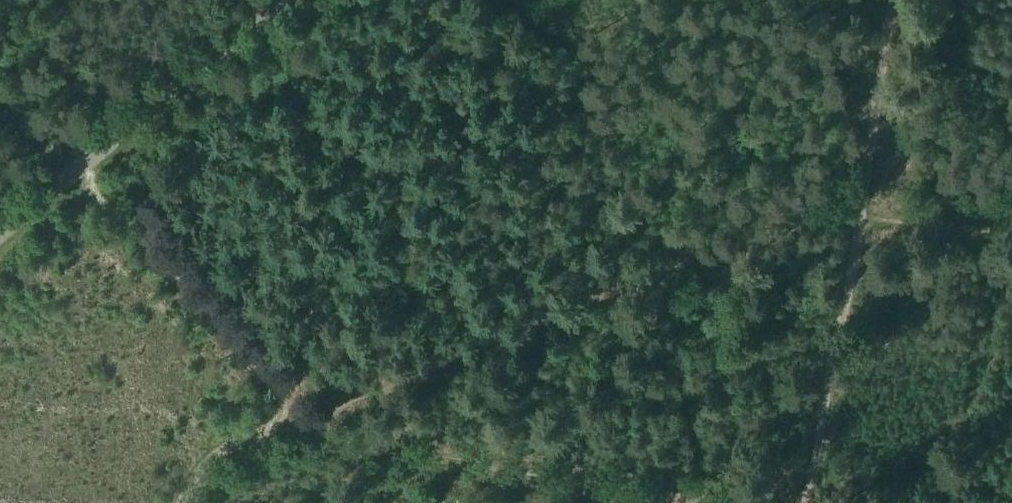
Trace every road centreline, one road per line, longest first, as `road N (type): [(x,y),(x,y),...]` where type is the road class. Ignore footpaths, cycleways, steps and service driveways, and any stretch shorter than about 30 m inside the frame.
road 1 (track): [(623,477),(284,418),(106,200),(88,161)]
road 2 (track): [(897,0),(814,502)]
road 3 (unclassified): [(0,236),(281,0)]
road 4 (track): [(764,502),(623,477),(636,502)]
road 5 (track): [(284,418),(217,441),(188,472),(182,502)]

